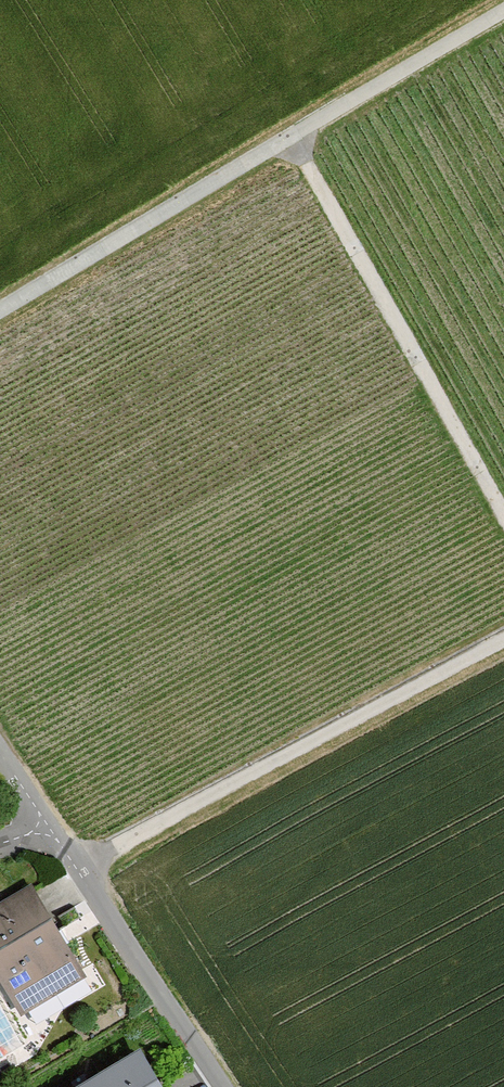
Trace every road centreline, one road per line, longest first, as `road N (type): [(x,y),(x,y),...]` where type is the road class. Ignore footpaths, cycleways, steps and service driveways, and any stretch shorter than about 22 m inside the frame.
road 1 (track): [(0,309),(503,10)]
road 2 (track): [(77,867),(503,638)]
road 3 (track): [(503,516),(291,136)]
road 4 (residential): [(49,824),(223,1086)]

